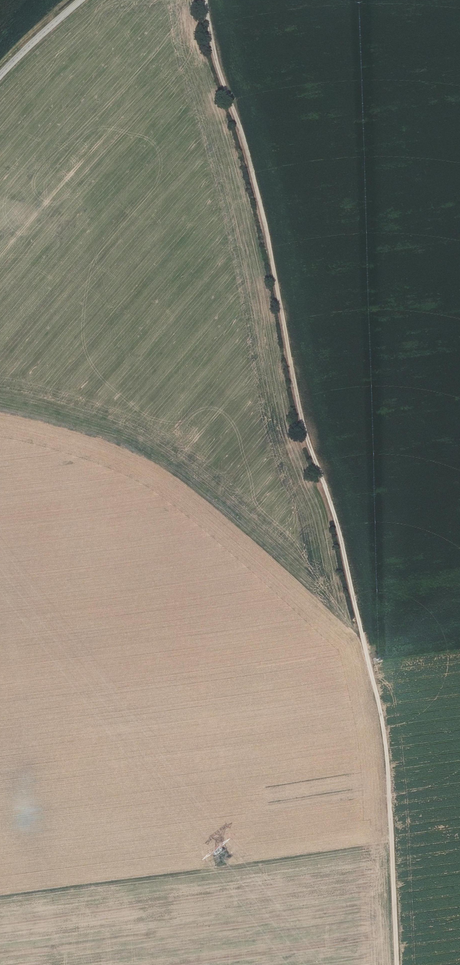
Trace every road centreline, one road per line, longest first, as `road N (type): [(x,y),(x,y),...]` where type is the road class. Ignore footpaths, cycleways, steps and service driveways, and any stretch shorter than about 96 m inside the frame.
road 1 (track): [(396,964),(384,721),(306,432),(268,233),(206,0)]

